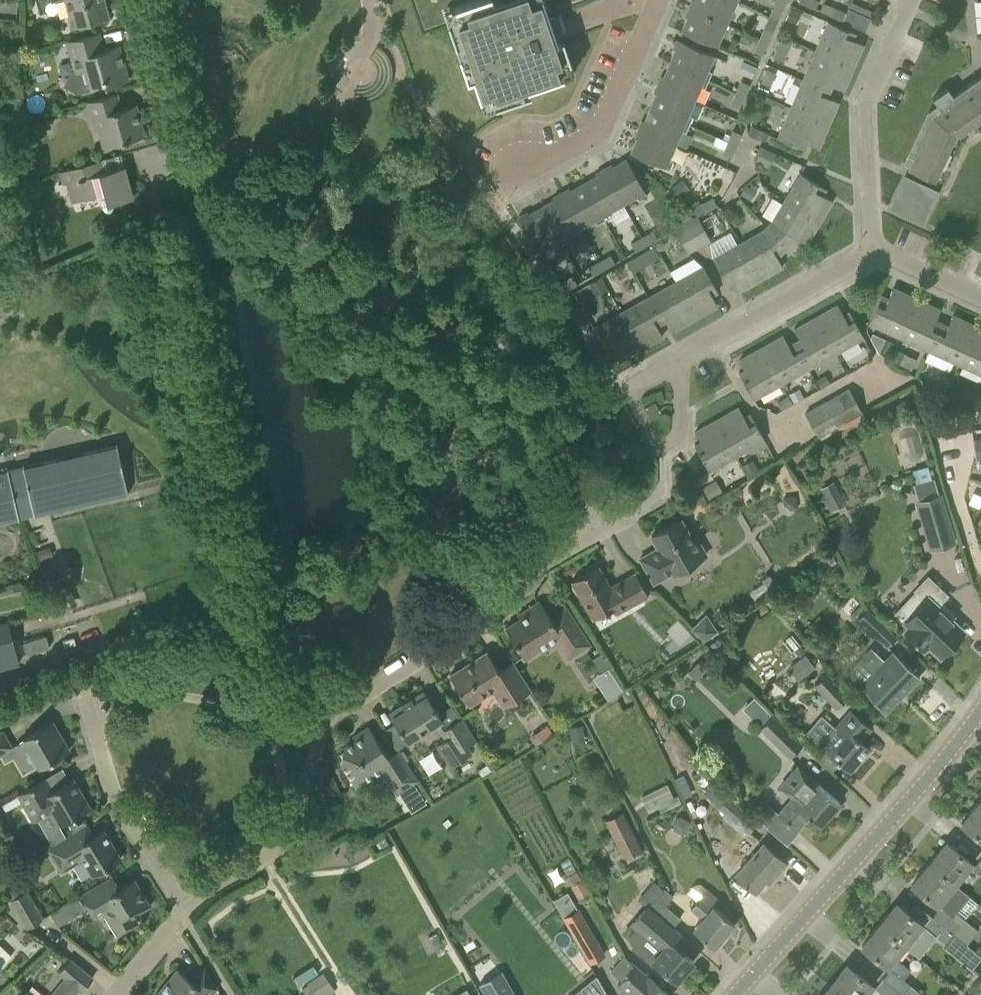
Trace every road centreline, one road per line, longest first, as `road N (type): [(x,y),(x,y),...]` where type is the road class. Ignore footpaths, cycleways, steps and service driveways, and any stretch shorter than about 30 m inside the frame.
road 1 (residential): [(178,906),(287,835),(329,720),(342,706),(451,640),(479,605),(637,510)]
road 2 (tertiary): [(737,994),(980,713)]
road 3 (residential): [(869,251),(864,102),(910,0)]
road 4 (residential): [(178,906),(117,799),(81,679)]
road 5 (residential): [(521,174),(599,130),(655,0)]
road 6 (residential): [(677,359),(869,251)]
road 7 (residential): [(147,178),(179,168),(131,0)]
road 8 (residential): [(627,388),(660,447),(680,438),(677,359)]
road 9 (residential): [(980,298),(869,251)]

